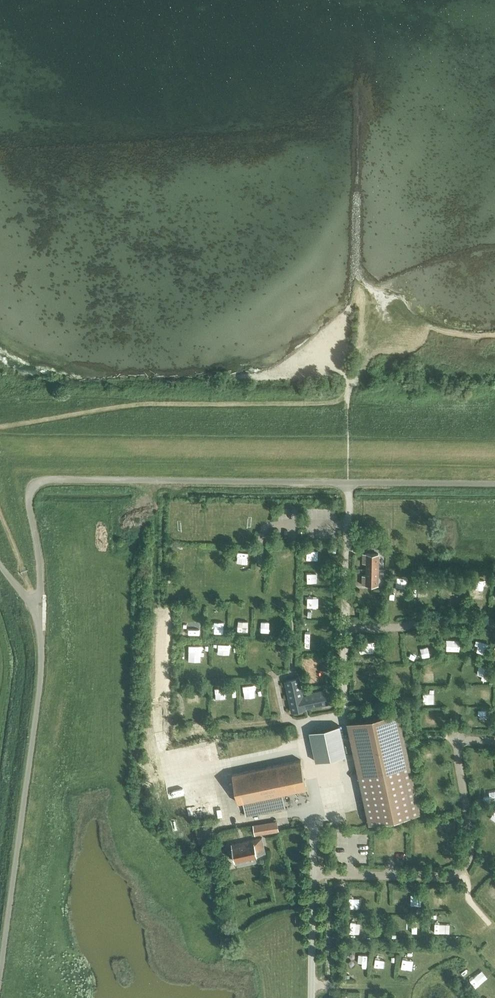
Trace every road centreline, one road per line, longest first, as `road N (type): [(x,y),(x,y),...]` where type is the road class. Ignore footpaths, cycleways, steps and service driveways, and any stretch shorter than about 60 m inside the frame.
road 1 (unclassified): [(39,608),(28,493),(44,478),(494,483)]
road 2 (track): [(0,427),(122,404),(329,399),(352,381),(341,365)]
road 3 (track): [(282,721),(164,733),(172,480)]
road 4 (unclassified): [(0,945),(42,667),(39,608)]
road 5 (unclassified): [(309,997),(309,871)]

